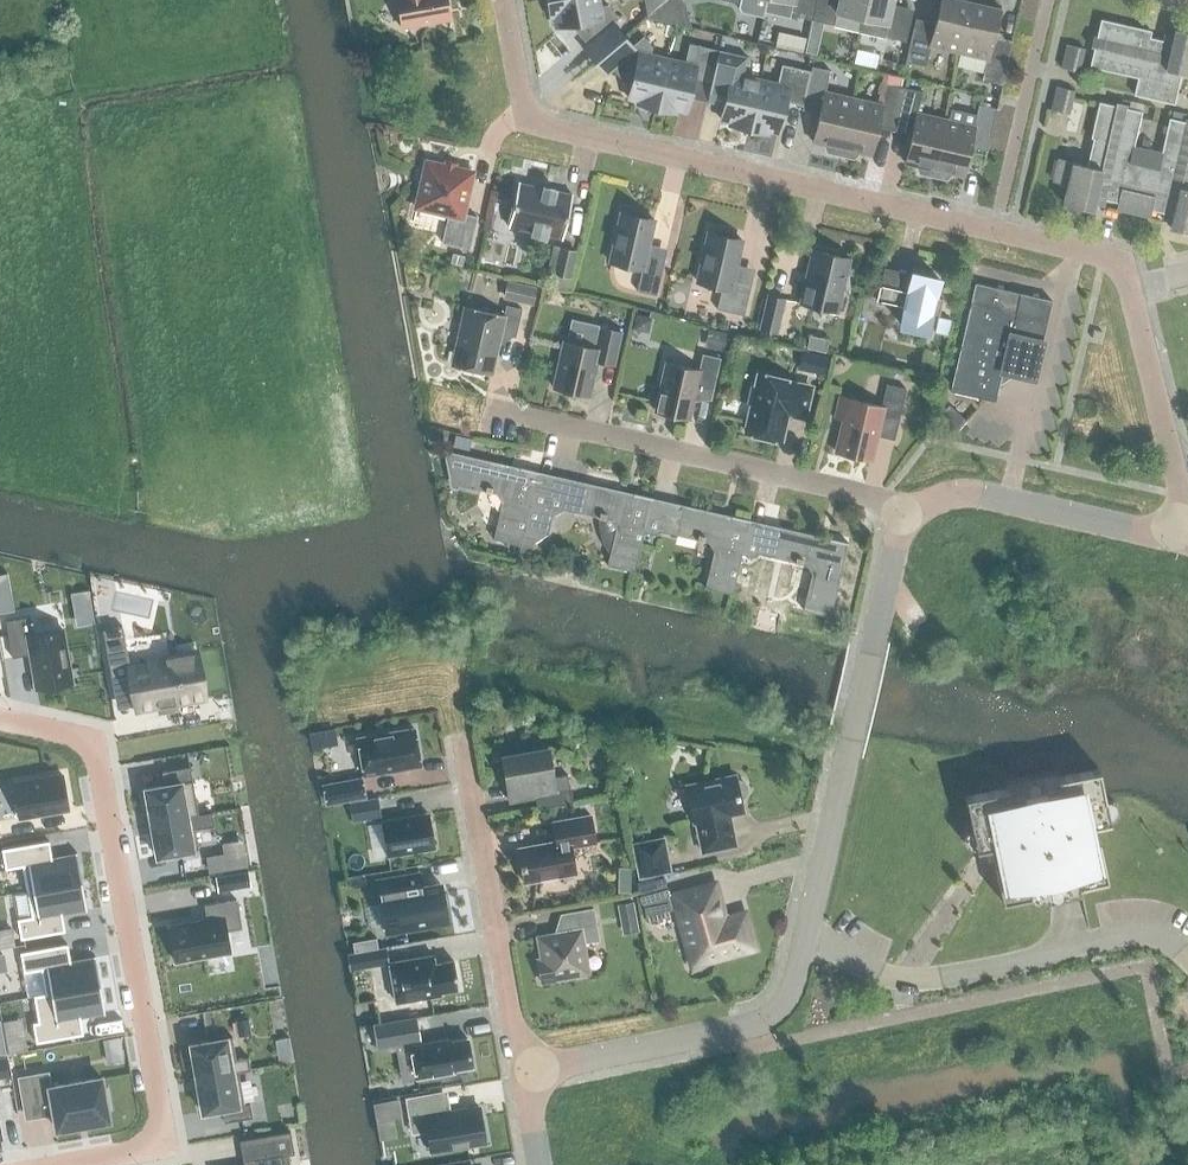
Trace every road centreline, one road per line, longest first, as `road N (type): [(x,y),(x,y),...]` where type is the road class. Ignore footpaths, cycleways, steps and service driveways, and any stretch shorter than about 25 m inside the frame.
road 1 (residential): [(1176,537),(1178,484),(1118,265),(538,124),(522,102),(504,0)]
road 2 (residential): [(523,1071),(757,1024),(784,1005),(873,642)]
road 3 (residential): [(0,718),(73,735),(96,752),(160,1104),(159,1130),(145,1146),(51,1164)]
road 4 (residential): [(905,513),(865,495),(484,406)]
road 5 (residential): [(523,1071),(462,733)]
road 6 (residential): [(1176,537),(973,493),(905,513)]
road 7 (residential): [(905,513),(873,642)]

